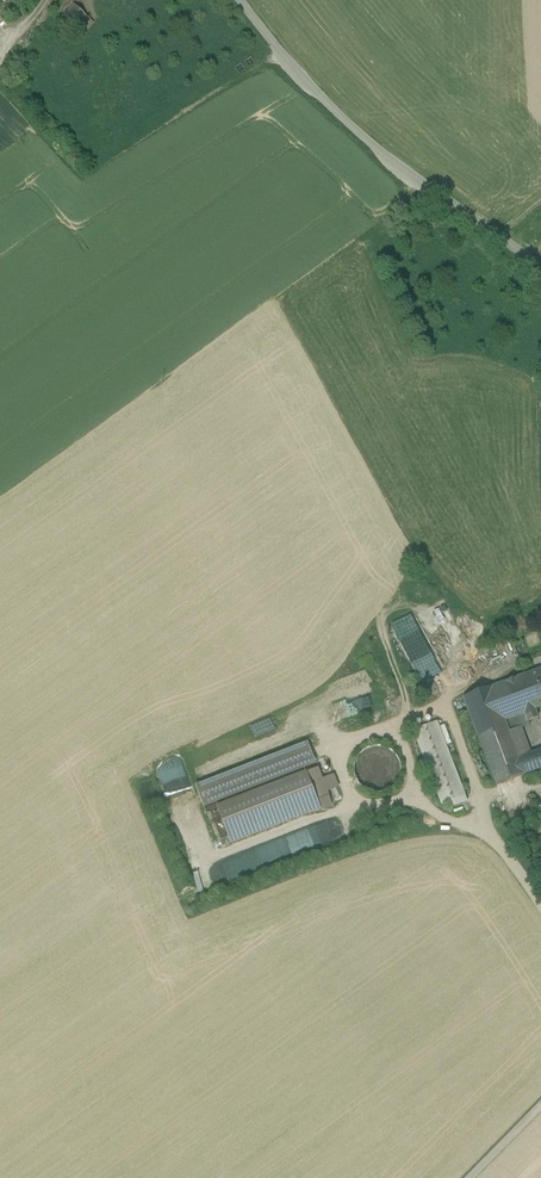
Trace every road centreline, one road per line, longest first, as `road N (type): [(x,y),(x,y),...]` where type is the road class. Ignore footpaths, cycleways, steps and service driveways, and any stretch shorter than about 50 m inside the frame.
road 1 (unclassified): [(240,0),(356,133),(540,272)]
road 2 (track): [(486,818),(461,825),(404,800),(379,803),(224,852),(204,848),(179,788)]
road 3 (track): [(540,900),(486,818),(443,704),(511,668)]

